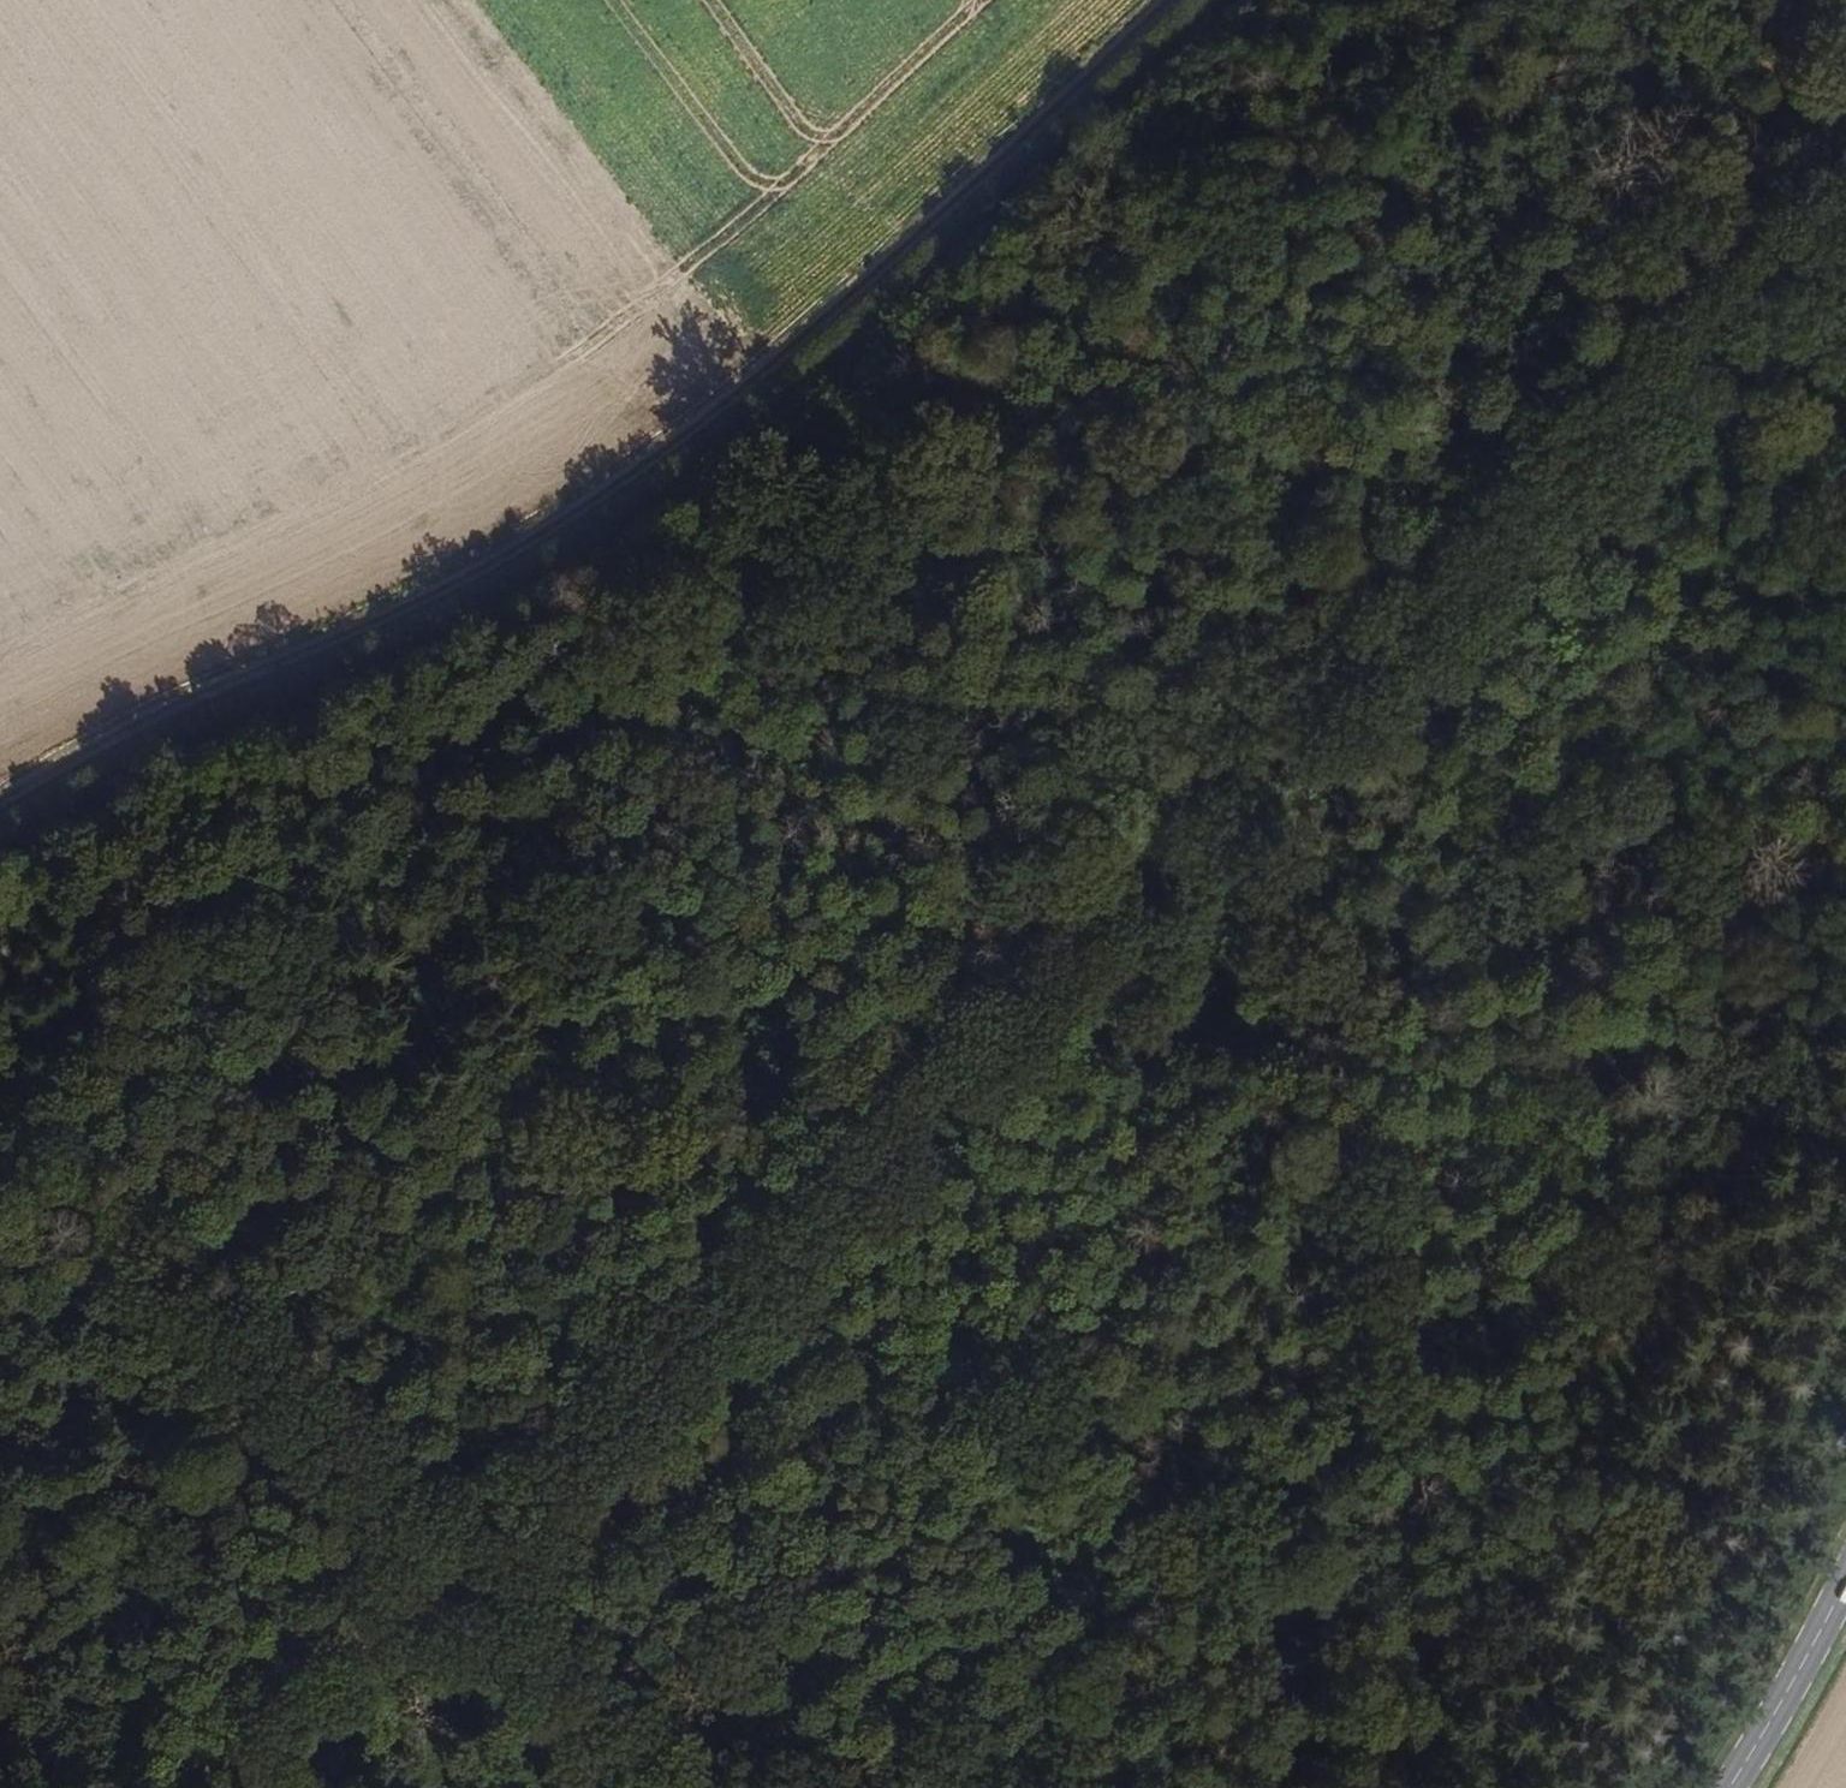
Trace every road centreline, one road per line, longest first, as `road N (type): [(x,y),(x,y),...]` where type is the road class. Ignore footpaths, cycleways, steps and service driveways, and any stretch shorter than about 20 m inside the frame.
road 1 (track): [(1167,0),(984,174),(613,483),(423,598),(141,722),(0,799)]
road 2 (secondary): [(1729,1787),(1845,1579)]

